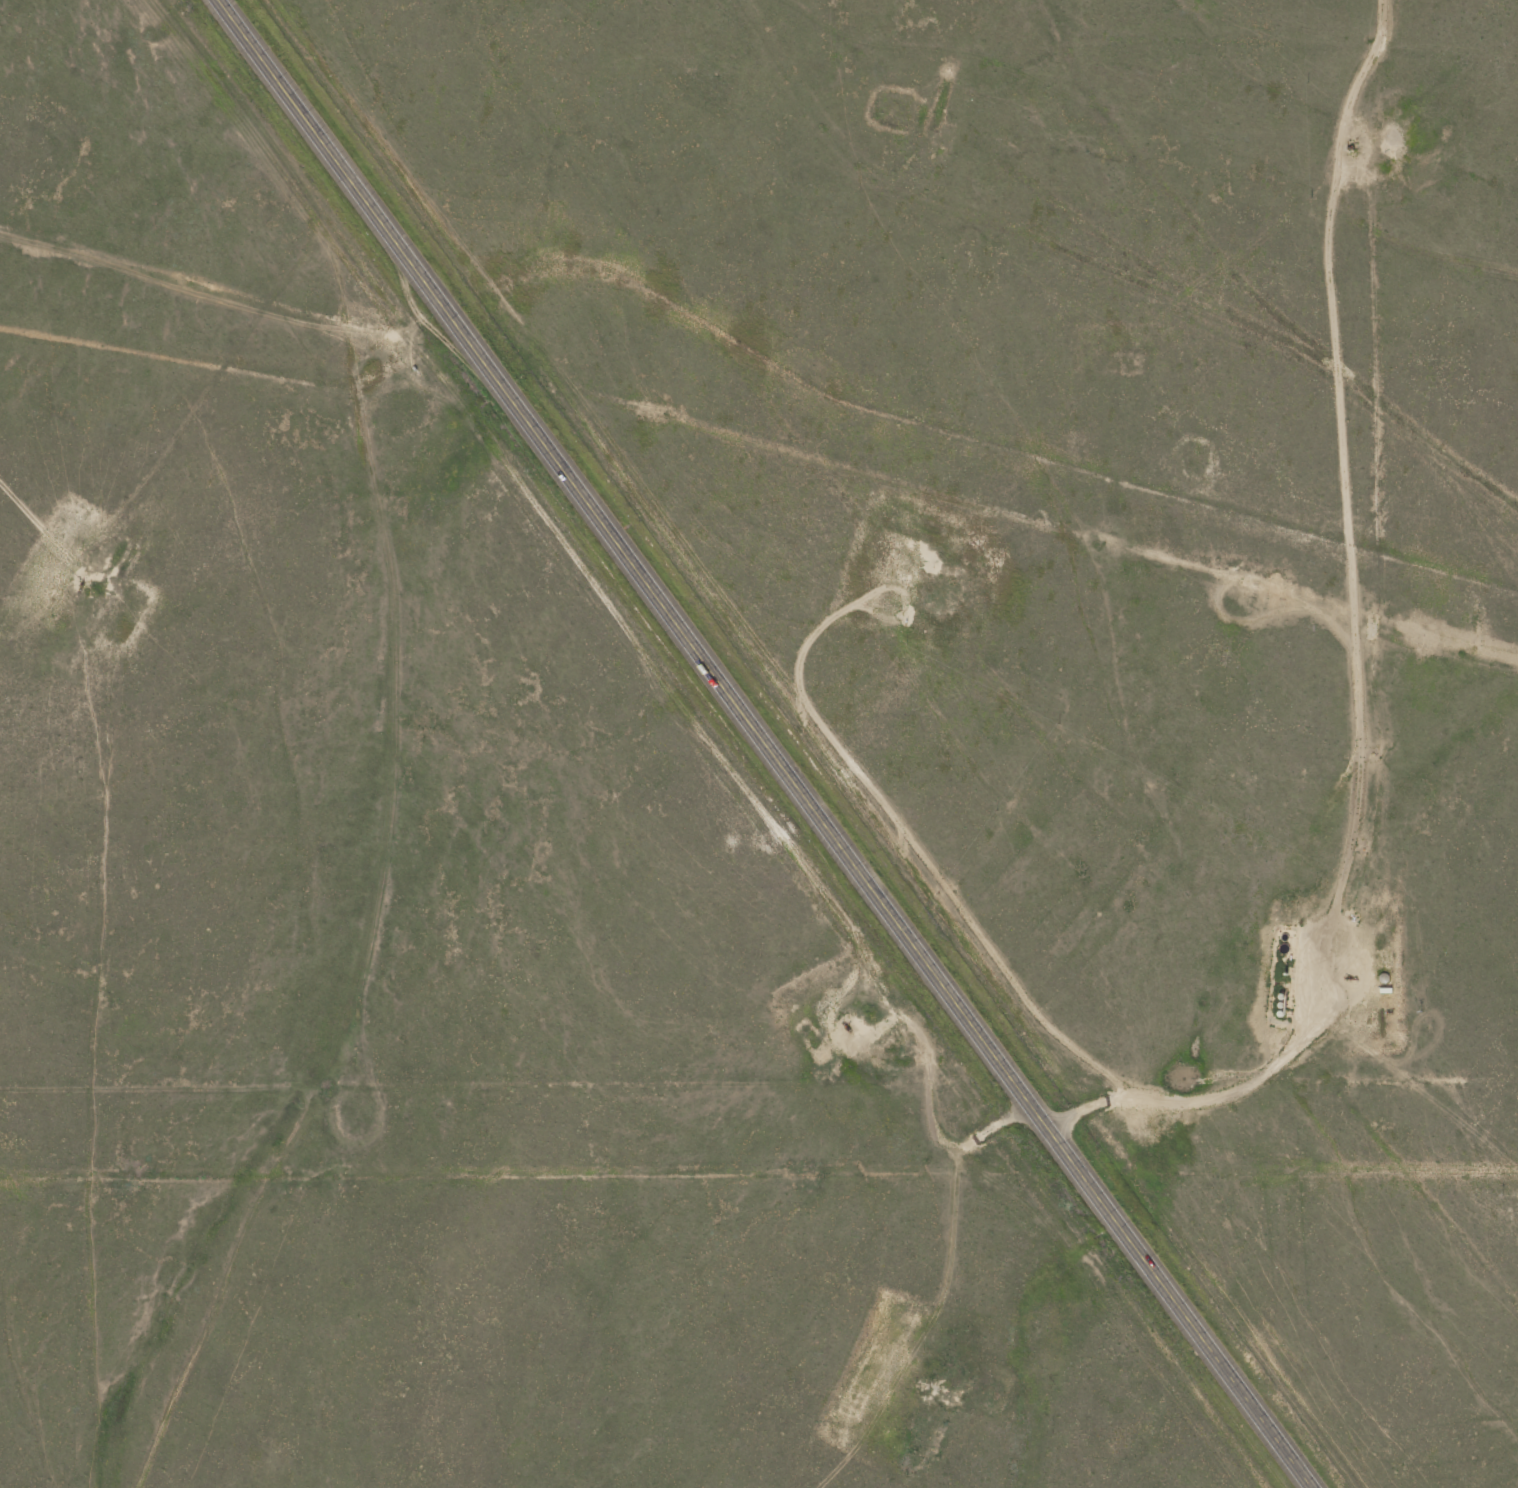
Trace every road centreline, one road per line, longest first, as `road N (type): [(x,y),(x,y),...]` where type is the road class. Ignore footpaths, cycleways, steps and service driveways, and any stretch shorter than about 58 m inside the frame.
road 1 (primary): [(222,0),(1316,1487)]

